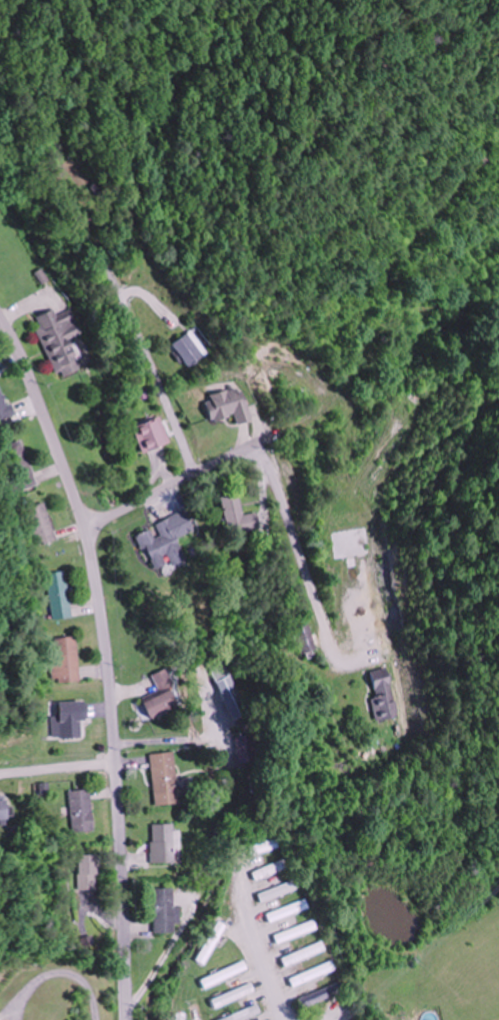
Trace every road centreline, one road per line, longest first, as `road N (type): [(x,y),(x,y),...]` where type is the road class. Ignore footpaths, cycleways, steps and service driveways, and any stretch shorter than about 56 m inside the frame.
road 1 (residential): [(128,1019),(110,676),(93,561),(35,379),(0,311)]
road 2 (residential): [(86,523),(308,419)]
road 3 (residential): [(258,445),(328,648)]
road 4 (residential): [(197,474),(118,289)]
road 5 (residential): [(280,1019),(239,903),(240,851)]

